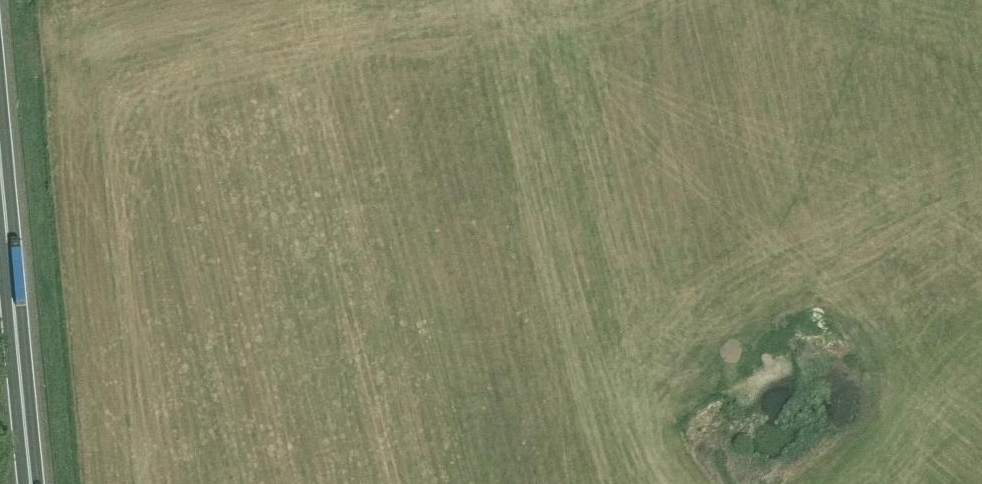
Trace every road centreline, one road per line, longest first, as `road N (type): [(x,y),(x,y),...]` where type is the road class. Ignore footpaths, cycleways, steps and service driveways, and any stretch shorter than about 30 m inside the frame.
road 1 (trunk): [(37,483),(0,130)]

